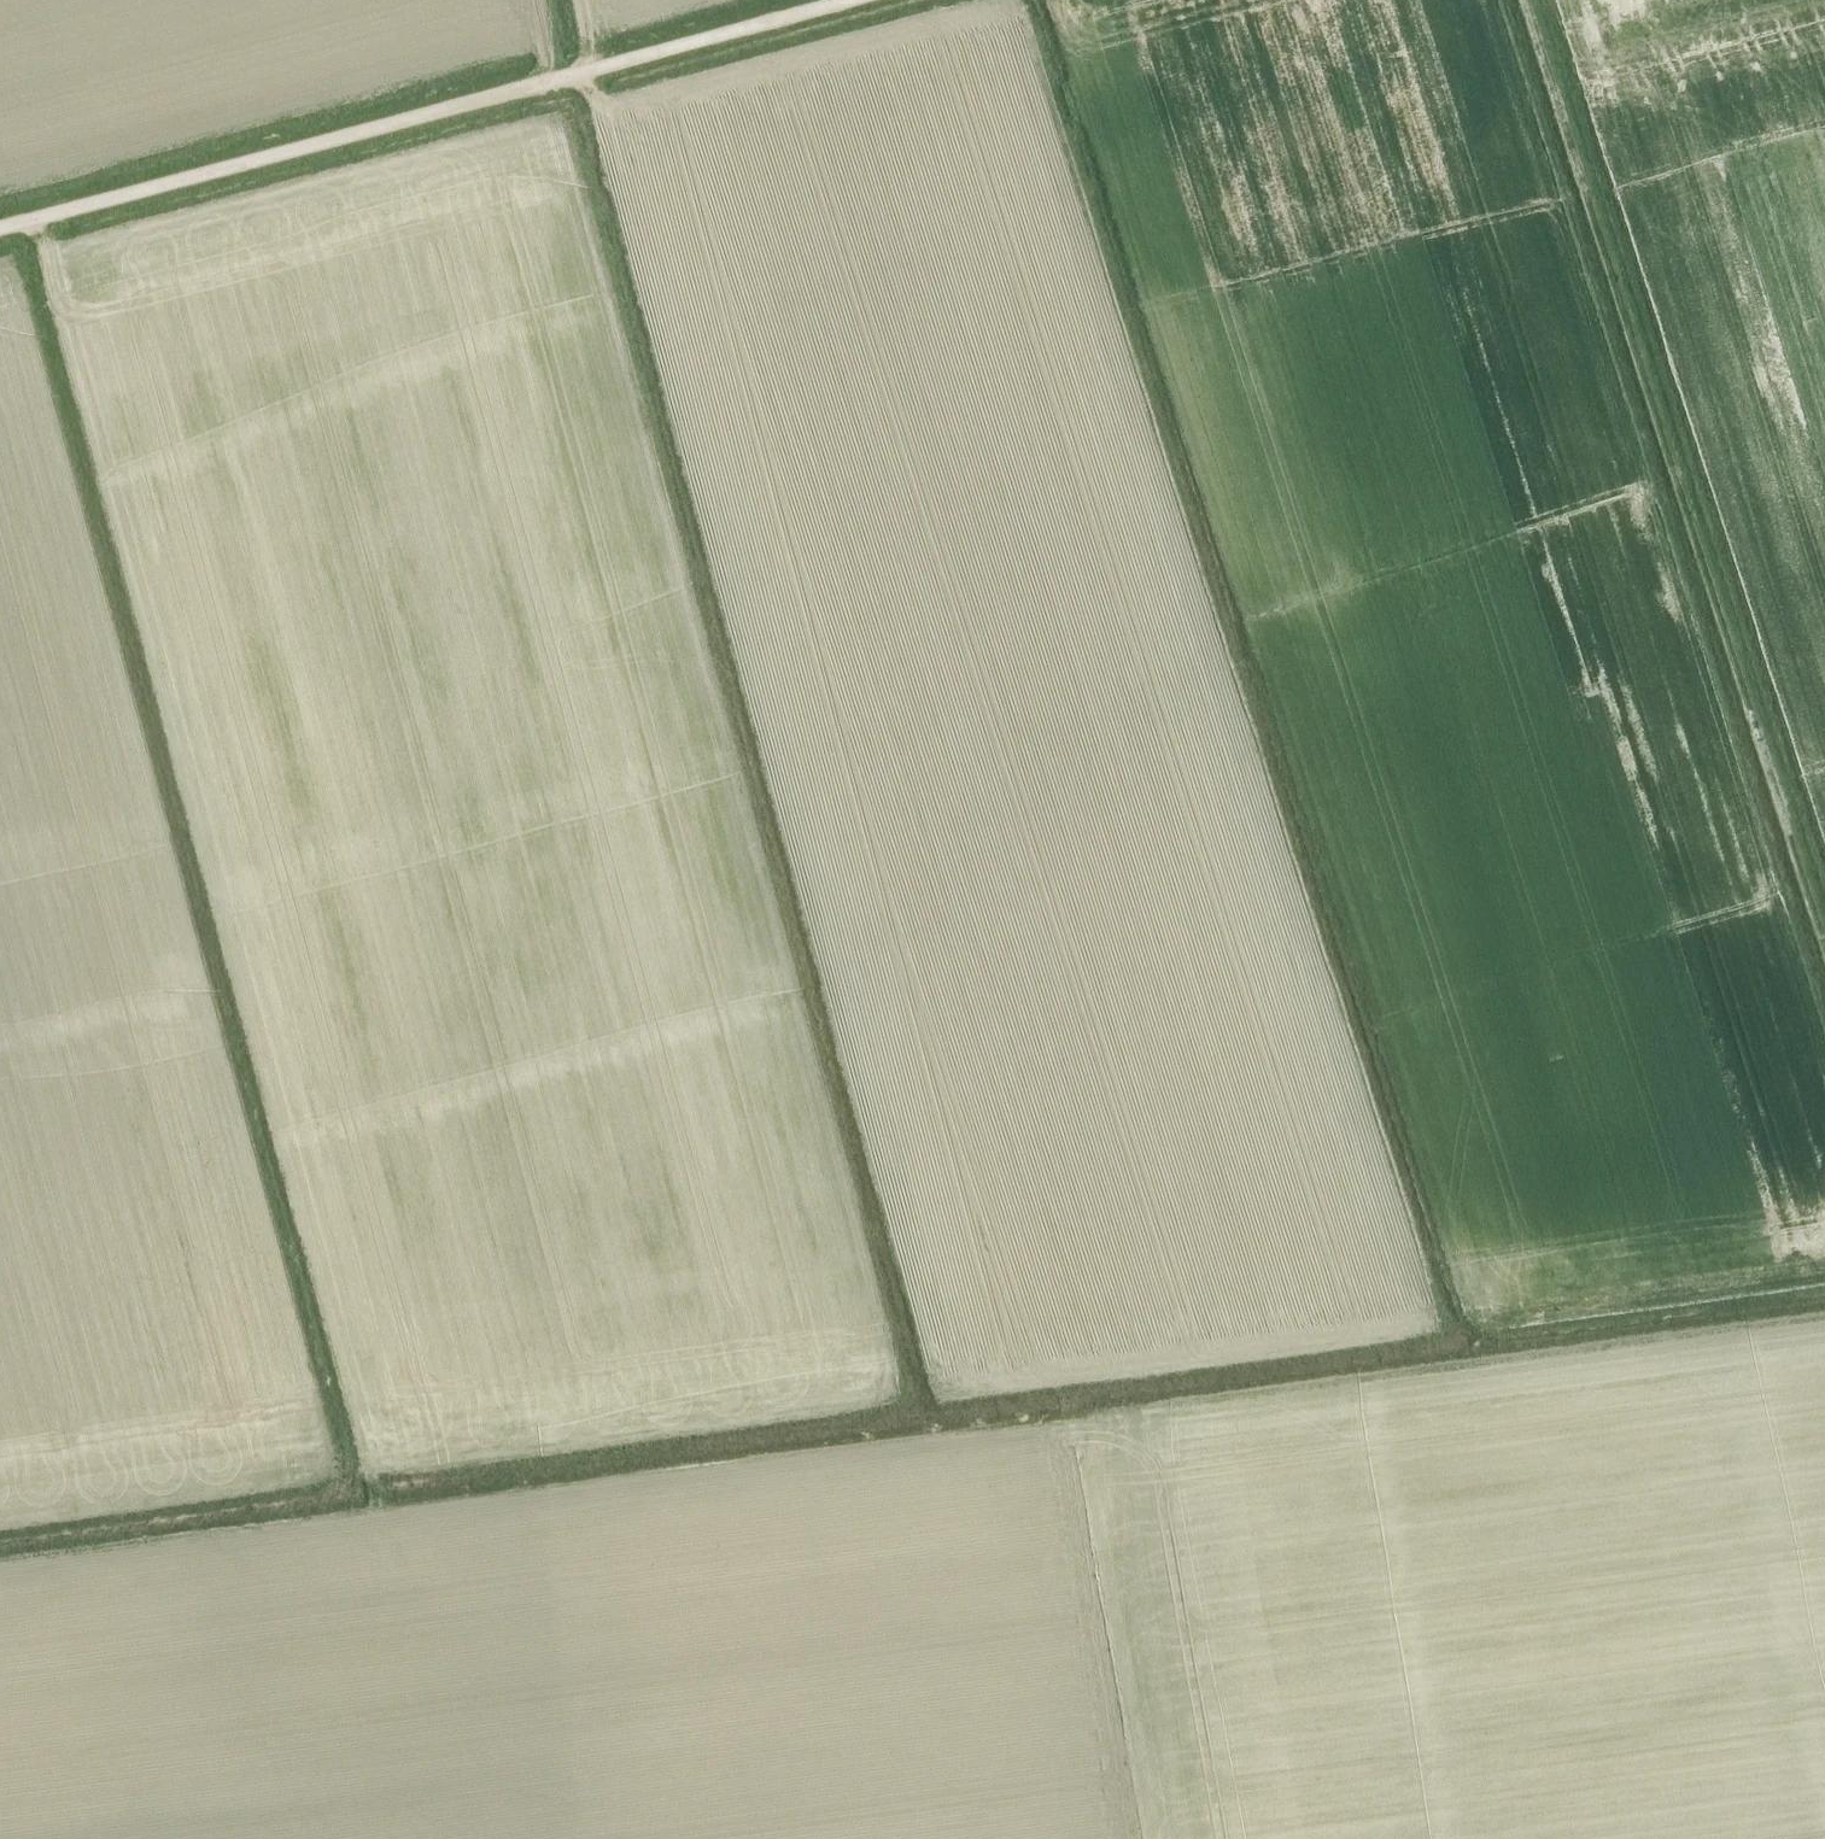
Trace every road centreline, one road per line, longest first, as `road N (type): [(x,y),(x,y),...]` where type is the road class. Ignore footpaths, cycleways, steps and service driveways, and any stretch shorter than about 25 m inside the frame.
road 1 (track): [(1524,0),(1824,954)]
road 2 (track): [(0,229),(850,0)]

